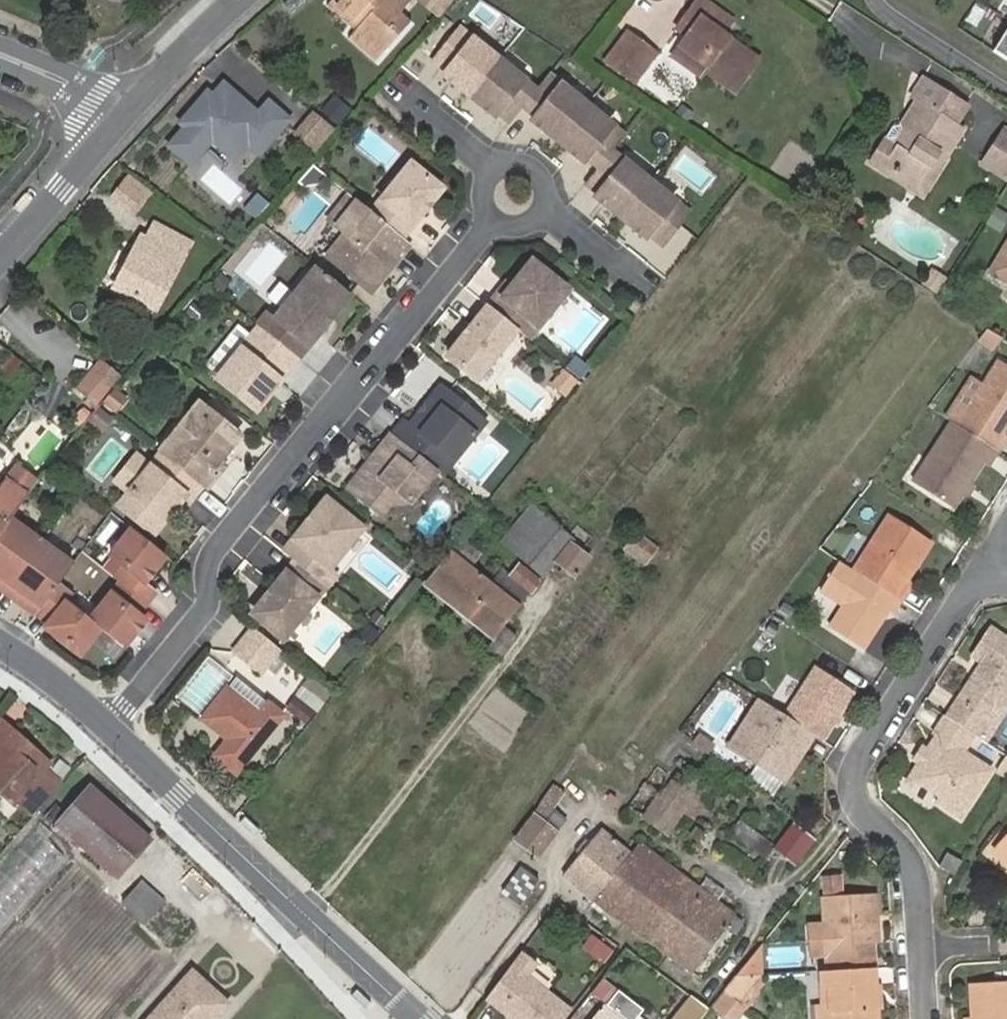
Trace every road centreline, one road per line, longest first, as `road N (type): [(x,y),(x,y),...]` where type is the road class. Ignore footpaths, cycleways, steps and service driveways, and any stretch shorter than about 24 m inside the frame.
road 1 (residential): [(109,730),(200,622),(220,544),(492,219)]
road 2 (residential): [(925,1018),(921,918),(907,860),(864,815),(853,791),(855,770),(988,565)]
road 3 (tertiary): [(109,730),(419,1018)]
road 4 (residential): [(119,120),(0,259)]
road 5 (residential): [(252,0),(119,120)]
road 6 (residential): [(1006,92),(875,0)]
road 7 (tertiary): [(0,644),(109,730)]
road 8 (residential): [(119,120),(95,99),(0,58)]
road 9 (residential): [(494,169),(396,90)]

